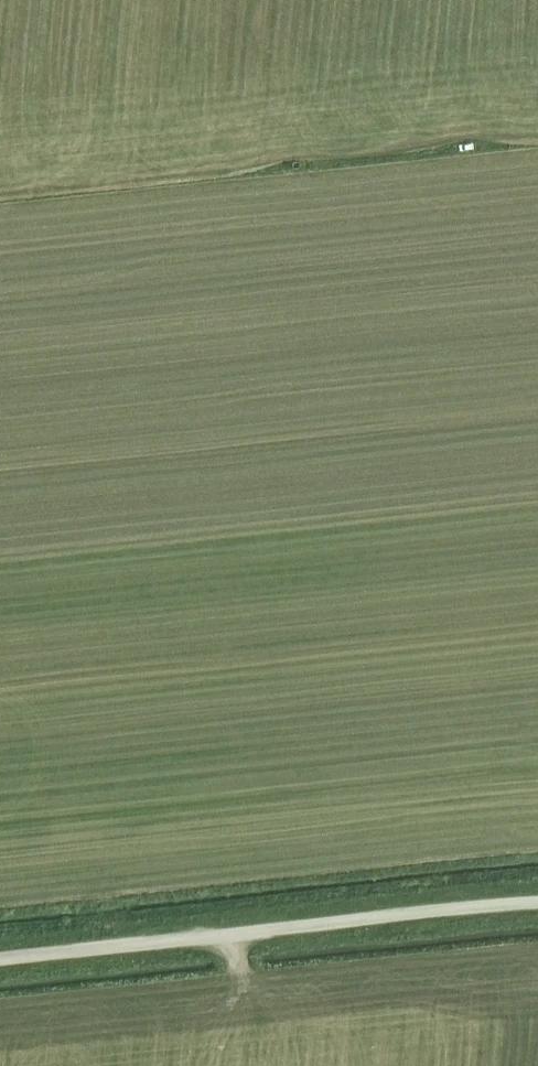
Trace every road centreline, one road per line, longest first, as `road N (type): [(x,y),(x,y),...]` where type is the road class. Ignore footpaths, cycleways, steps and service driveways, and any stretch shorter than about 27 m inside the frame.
road 1 (unclassified): [(537,902),(0,957)]

